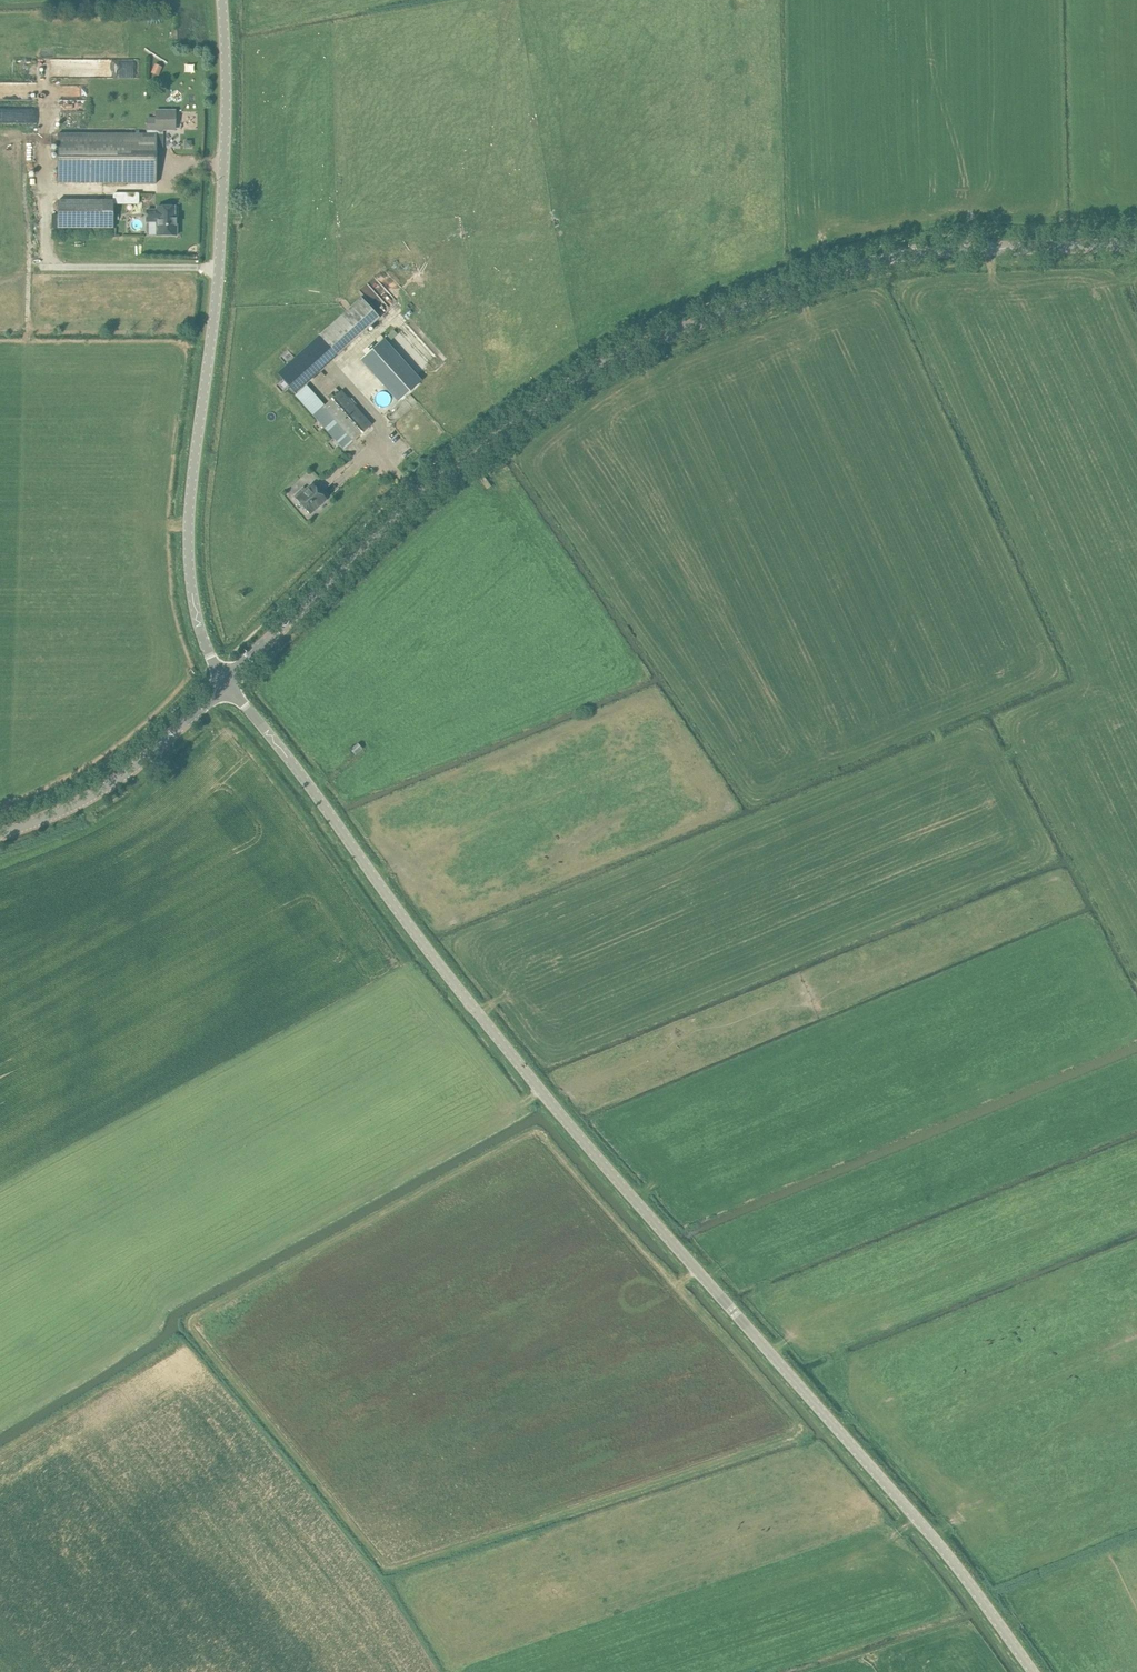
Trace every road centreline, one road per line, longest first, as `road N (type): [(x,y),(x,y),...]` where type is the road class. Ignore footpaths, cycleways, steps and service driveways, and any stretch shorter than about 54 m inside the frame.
road 1 (unclassified): [(1033,1671),(916,1521),(586,1146),(224,682)]
road 2 (tertiary): [(224,682),(463,457),(624,349),(833,270),(965,246),(1136,240)]
road 3 (unclassified): [(224,682),(200,630),(188,529),(220,240),(222,0)]
road 4 (tertiary): [(224,682),(92,796),(0,835)]

